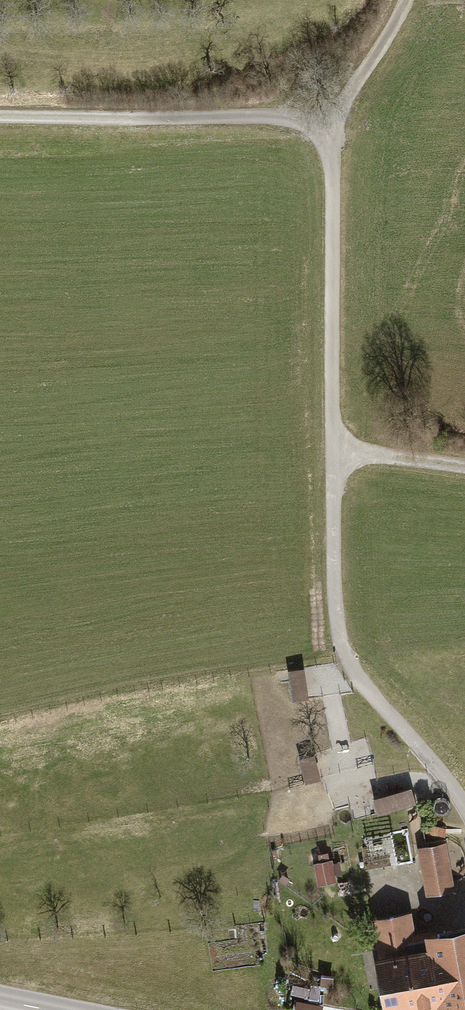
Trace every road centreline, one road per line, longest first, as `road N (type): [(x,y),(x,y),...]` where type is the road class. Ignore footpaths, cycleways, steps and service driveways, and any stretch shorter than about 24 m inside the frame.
road 1 (track): [(330,139),(335,607),(348,660)]
road 2 (track): [(0,116),(284,117),(330,139)]
road 3 (residential): [(348,660),(464,808)]
road 4 (track): [(330,139),(408,0)]
road 5 (track): [(335,447),(464,468)]

